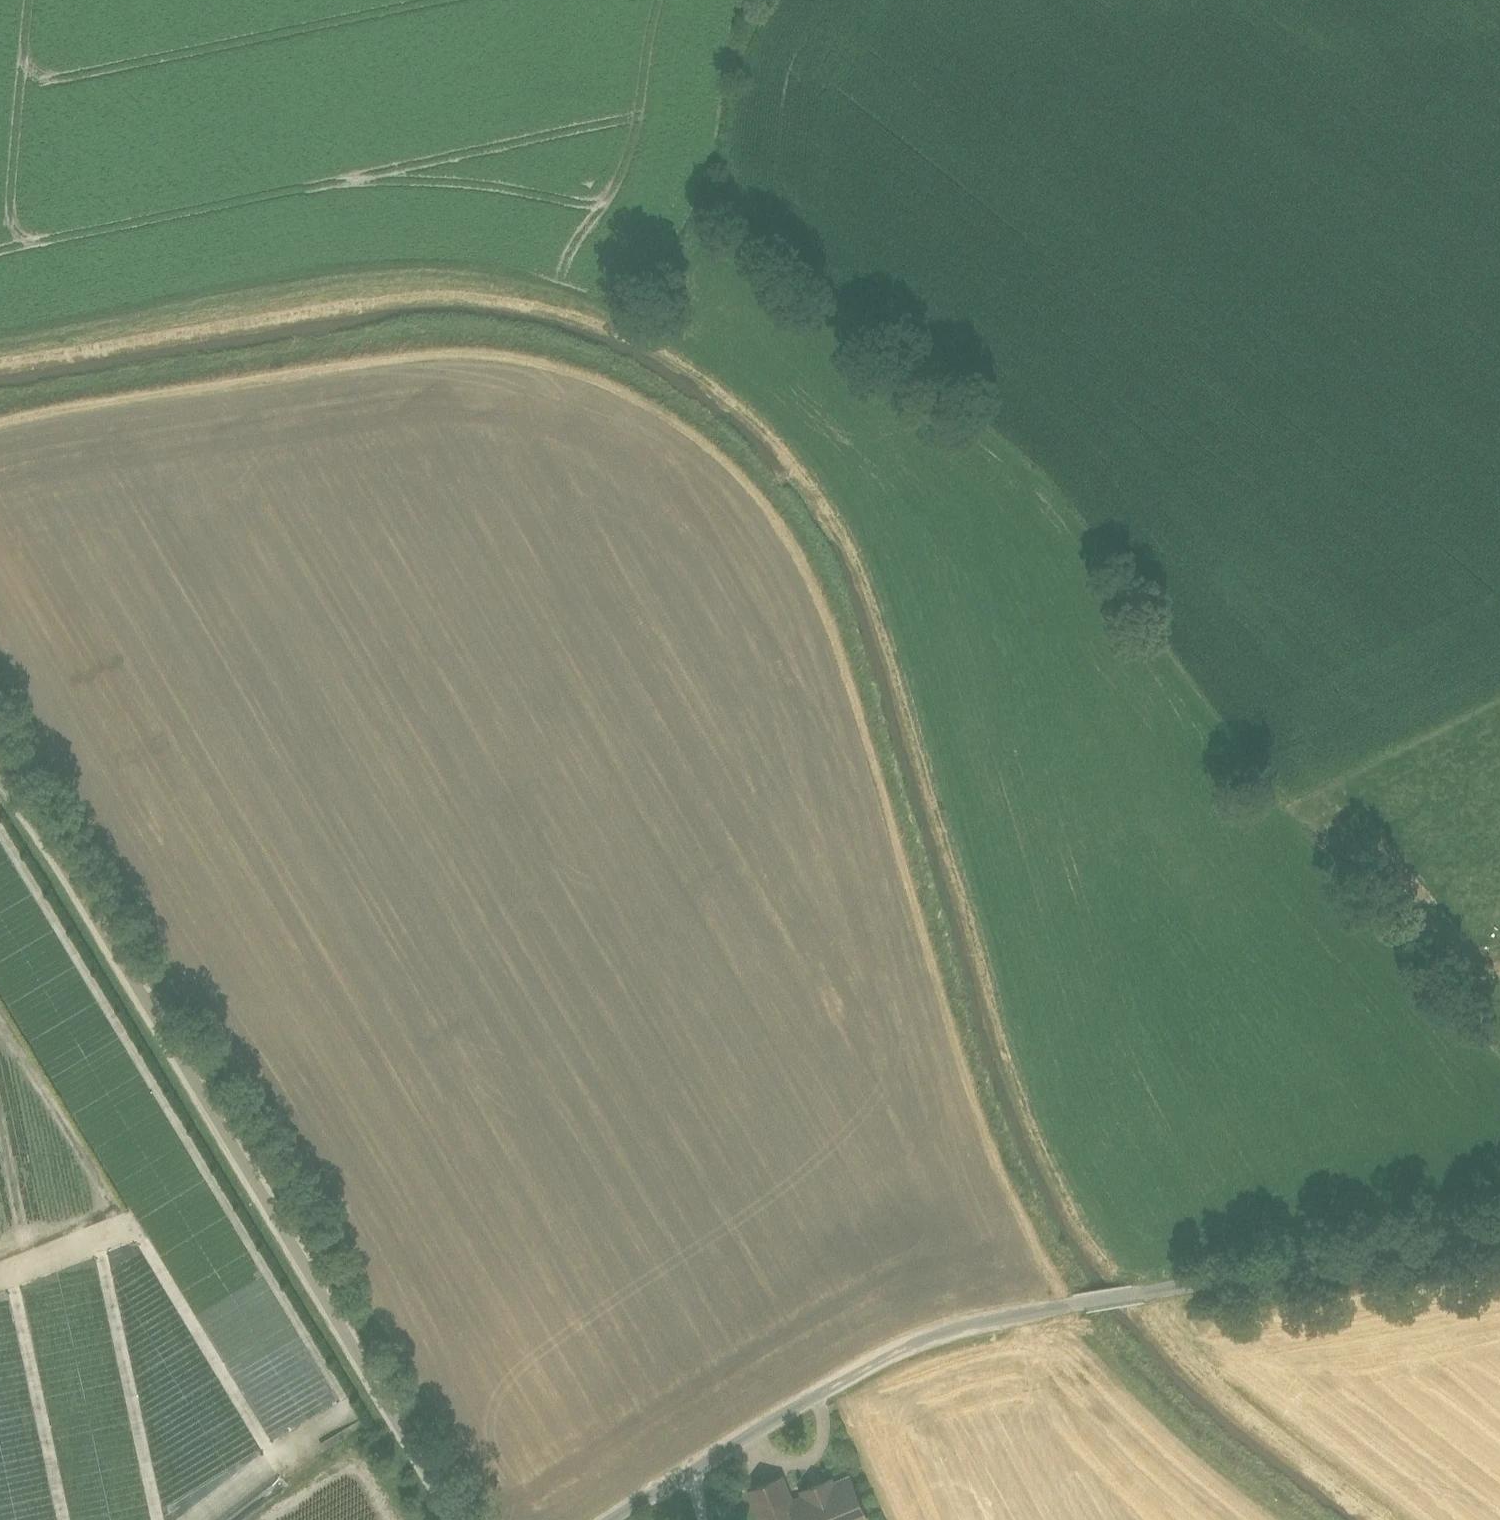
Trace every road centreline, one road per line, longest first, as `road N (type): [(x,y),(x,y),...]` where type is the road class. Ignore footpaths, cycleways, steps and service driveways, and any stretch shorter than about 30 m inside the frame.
road 1 (unclassified): [(1499,1231),(950,1329),(841,1383),(618,1519)]
road 2 (unclassified): [(455,1519),(110,941),(32,814),(0,779)]
road 3 (track): [(119,1195),(0,1236)]

